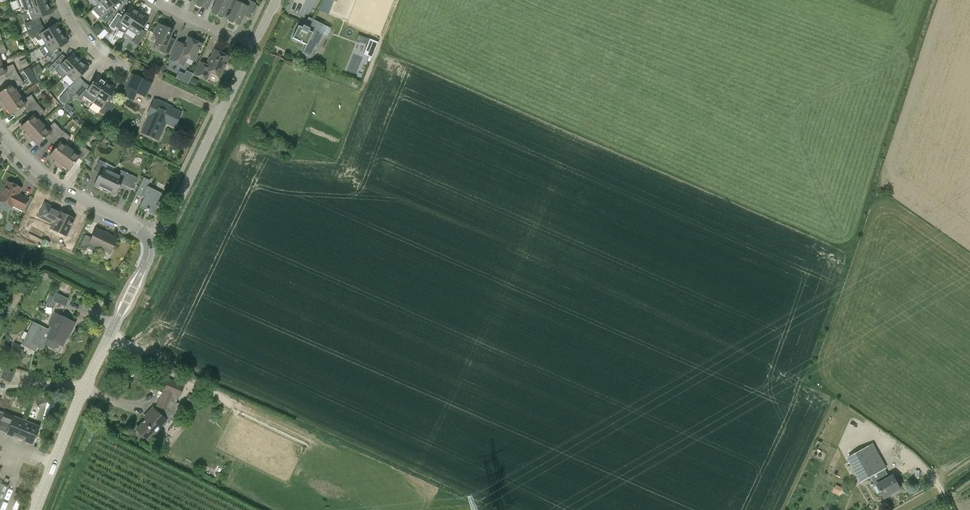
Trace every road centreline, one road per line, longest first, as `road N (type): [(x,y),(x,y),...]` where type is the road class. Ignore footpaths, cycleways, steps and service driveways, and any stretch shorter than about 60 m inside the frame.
road 1 (unclassified): [(49,509),(140,303),(150,258)]
road 2 (residential): [(150,237),(167,226),(255,47)]
road 3 (residential): [(150,237),(65,190),(0,134)]

